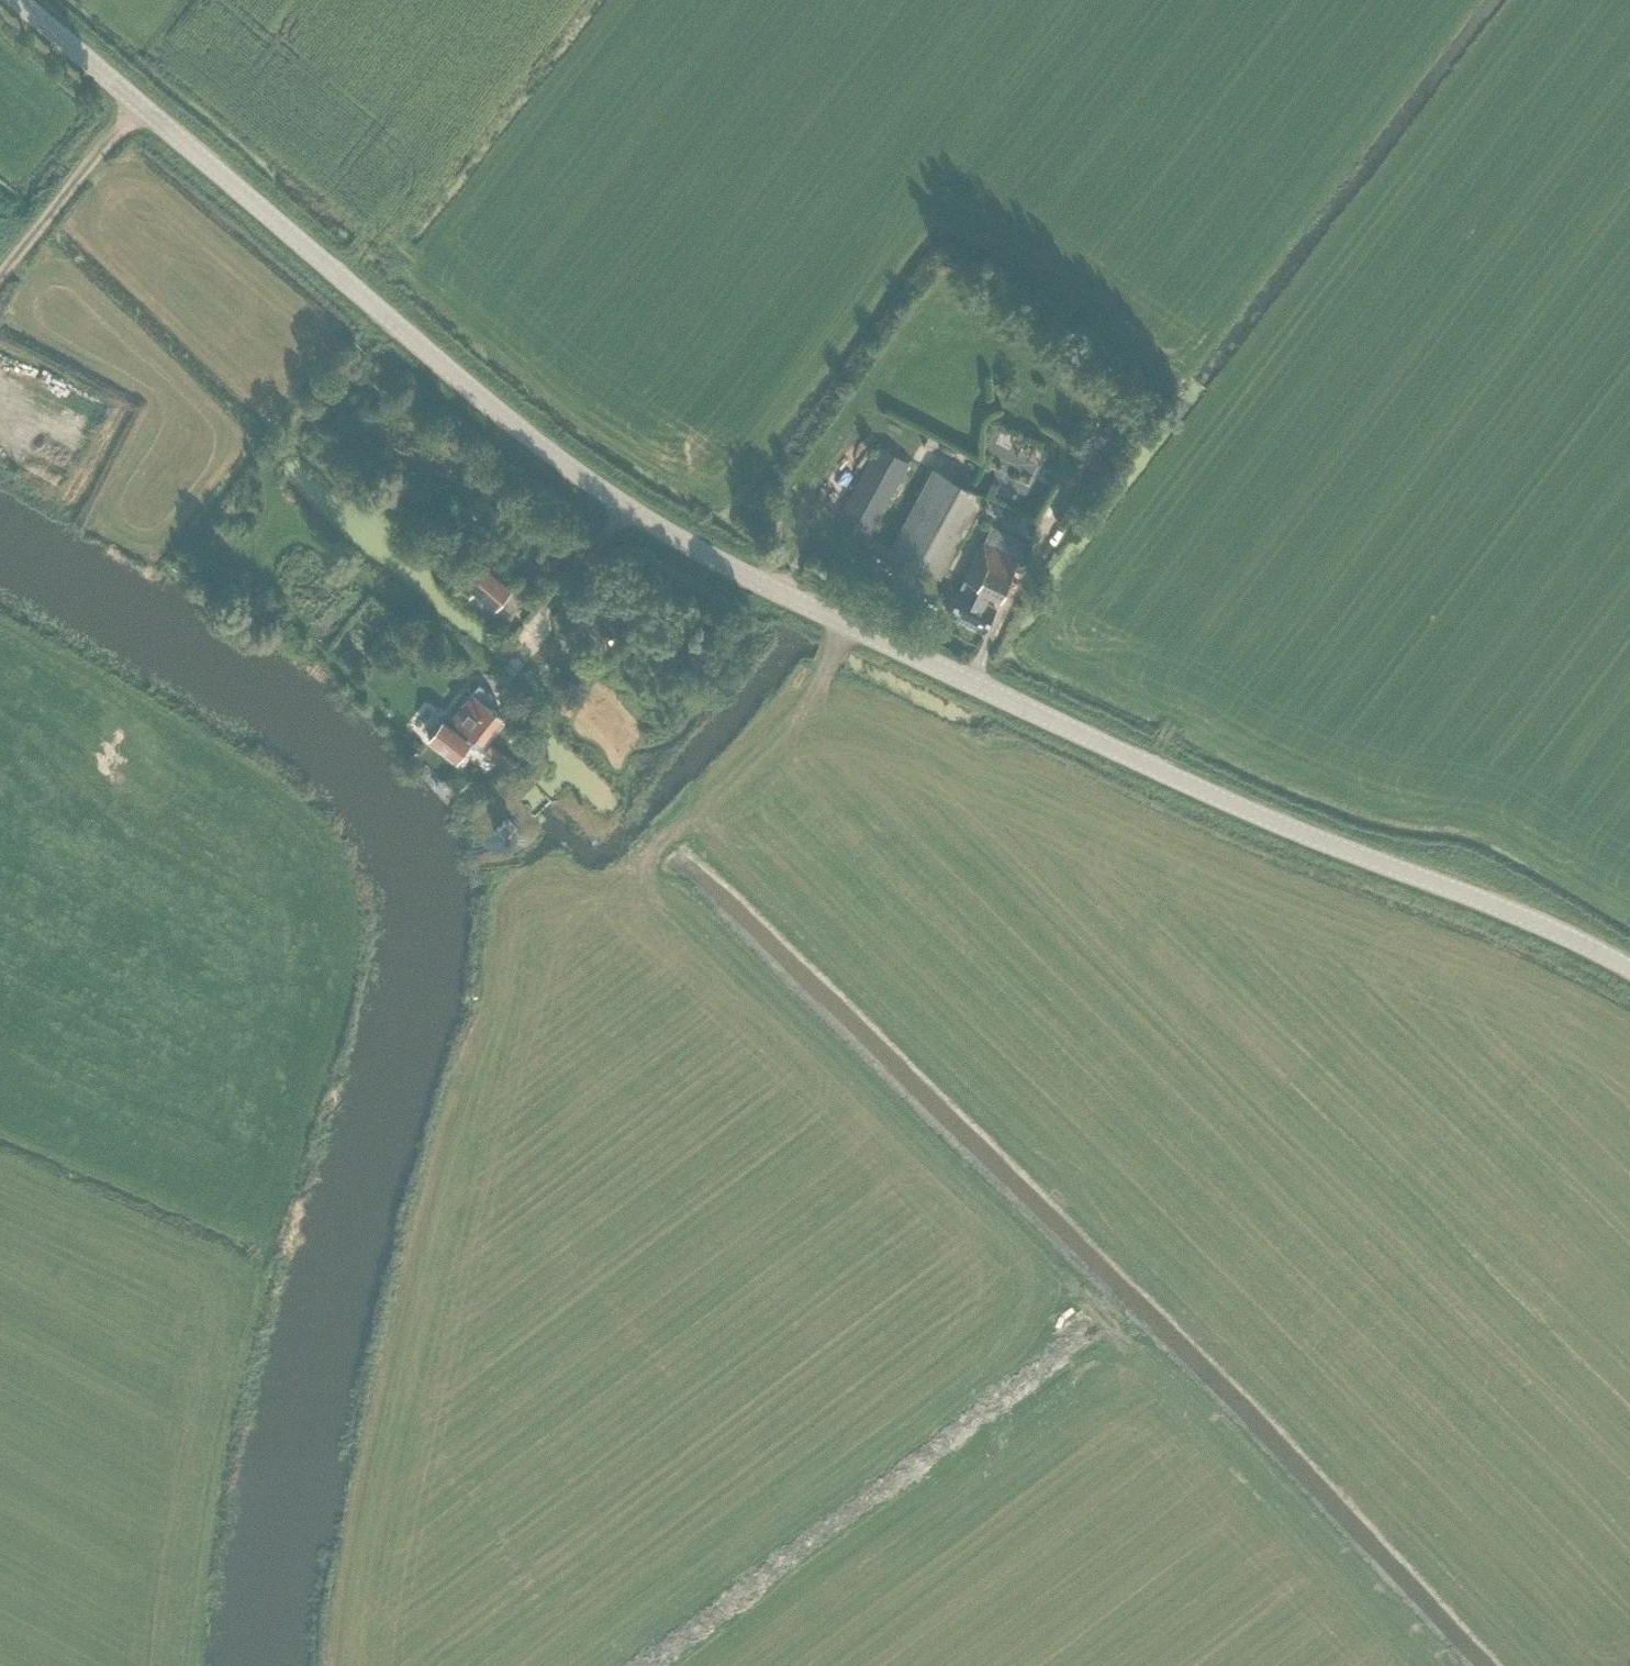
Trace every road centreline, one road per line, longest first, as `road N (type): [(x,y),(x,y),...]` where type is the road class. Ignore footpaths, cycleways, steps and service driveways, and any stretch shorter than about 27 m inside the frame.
road 1 (tertiary): [(1629,967),(1489,902),(1256,814),(686,545),(506,420),(16,0)]
road 2 (track): [(137,104),(0,279)]

